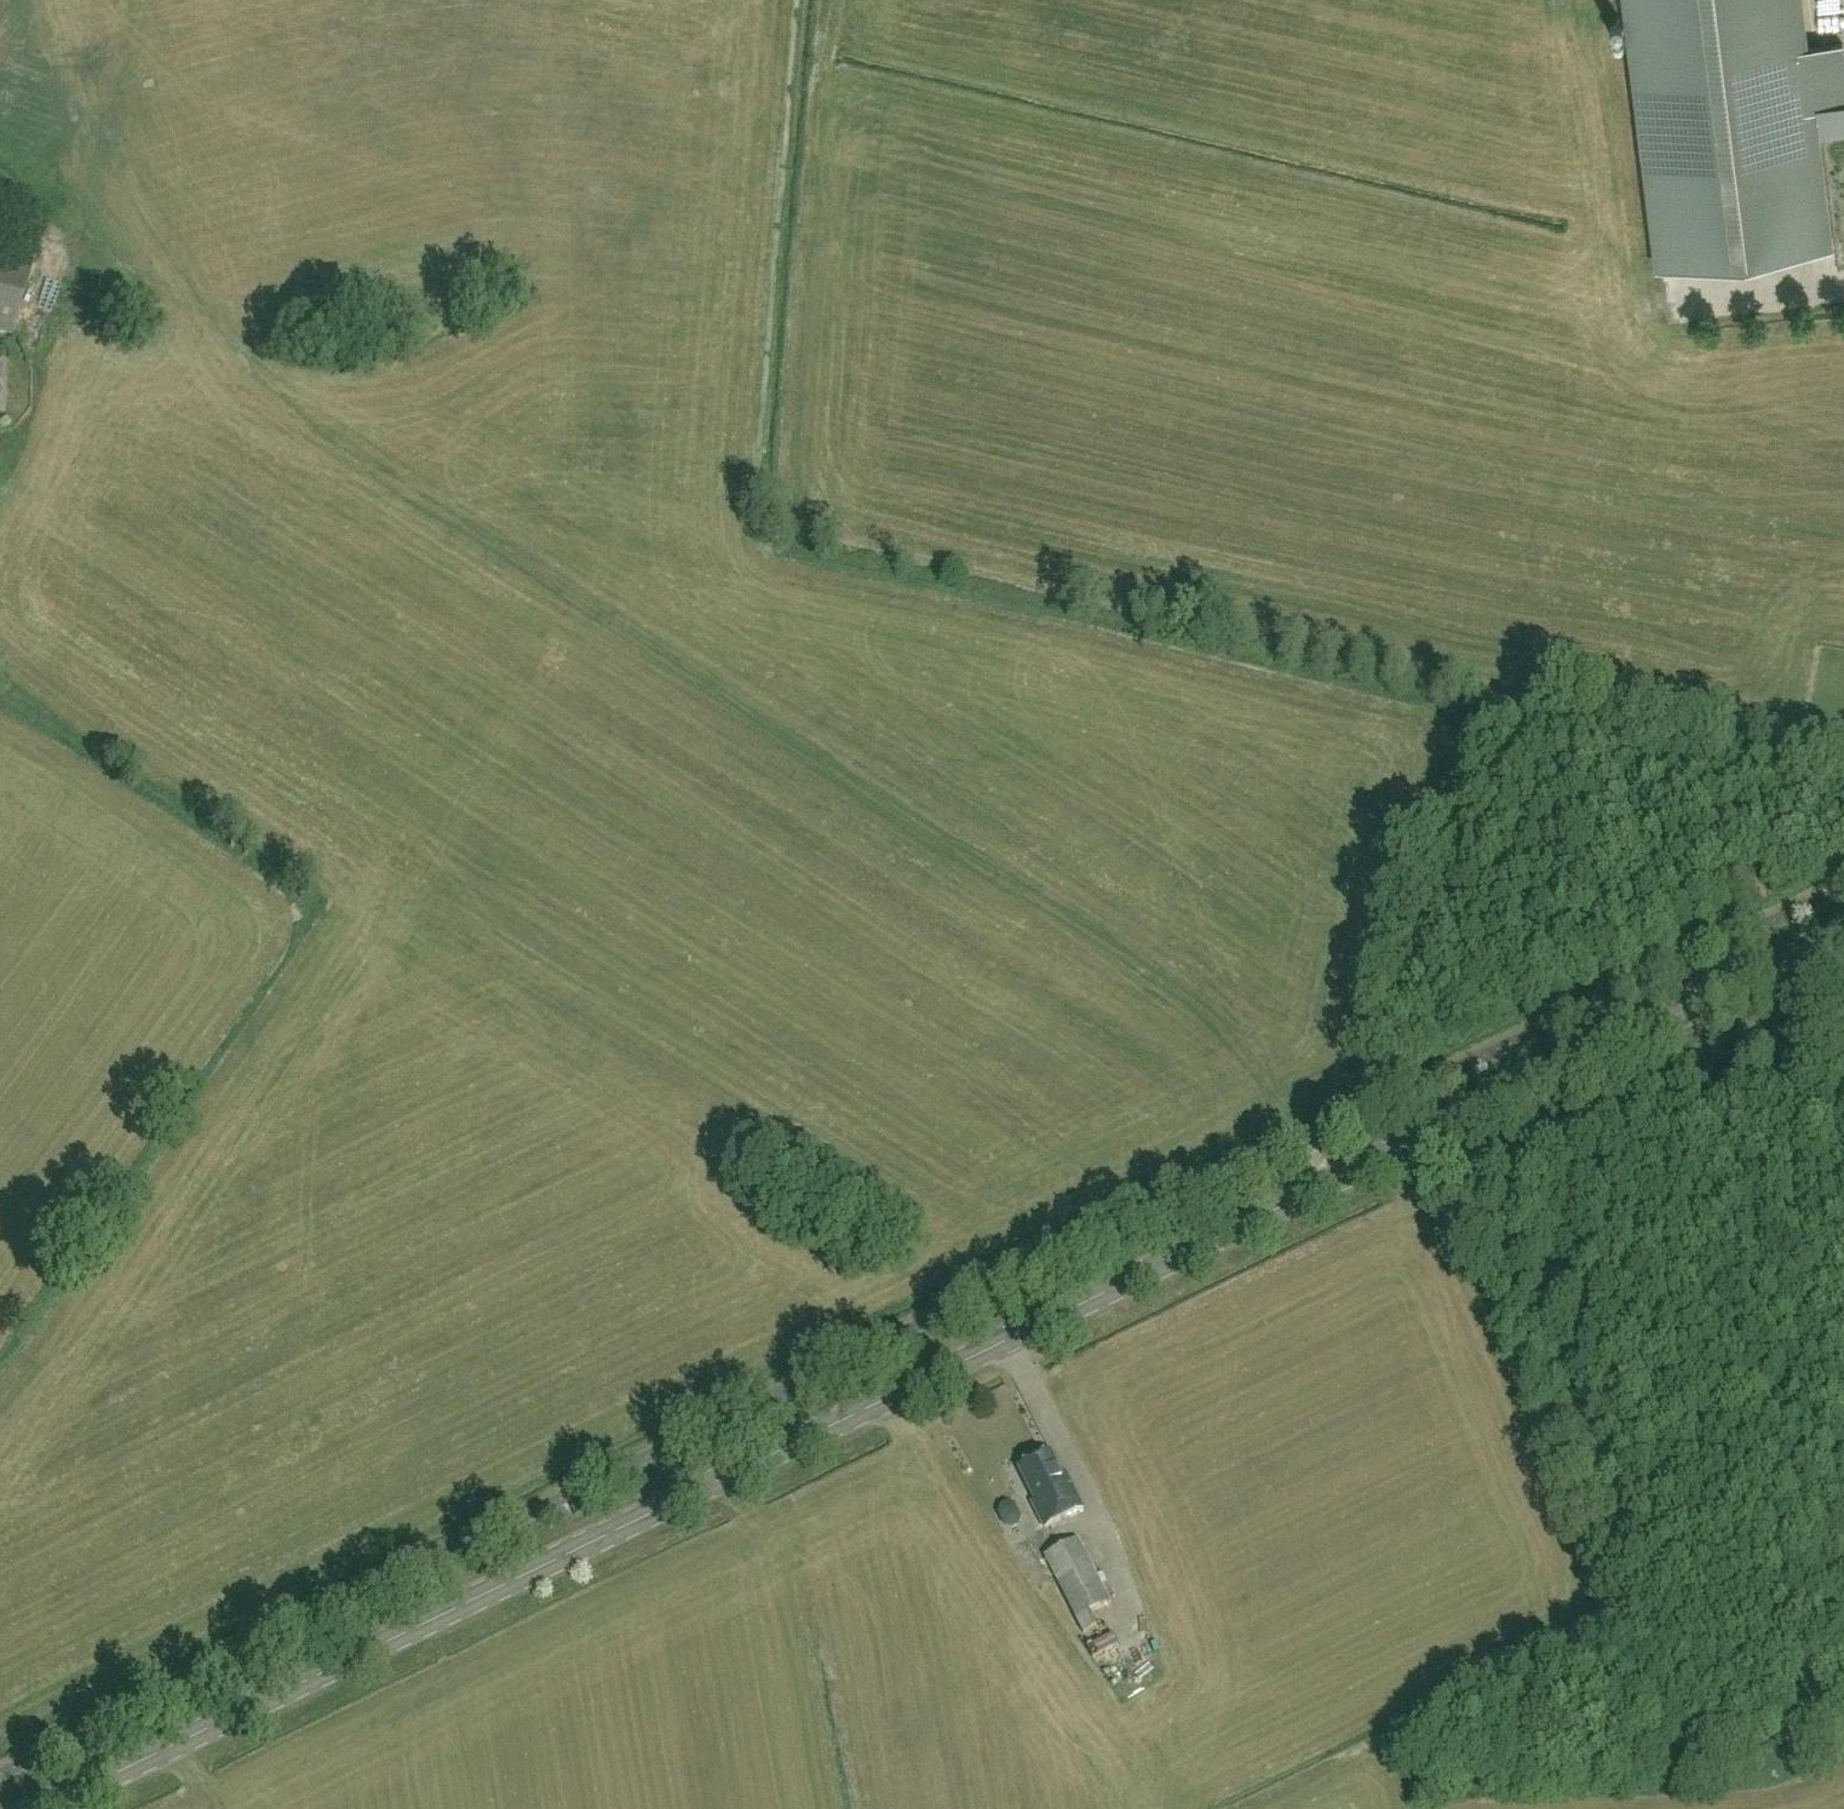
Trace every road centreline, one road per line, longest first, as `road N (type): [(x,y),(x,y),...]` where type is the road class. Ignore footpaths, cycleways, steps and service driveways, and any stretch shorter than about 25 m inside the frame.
road 1 (tertiary): [(42,1808),(1843,933)]

